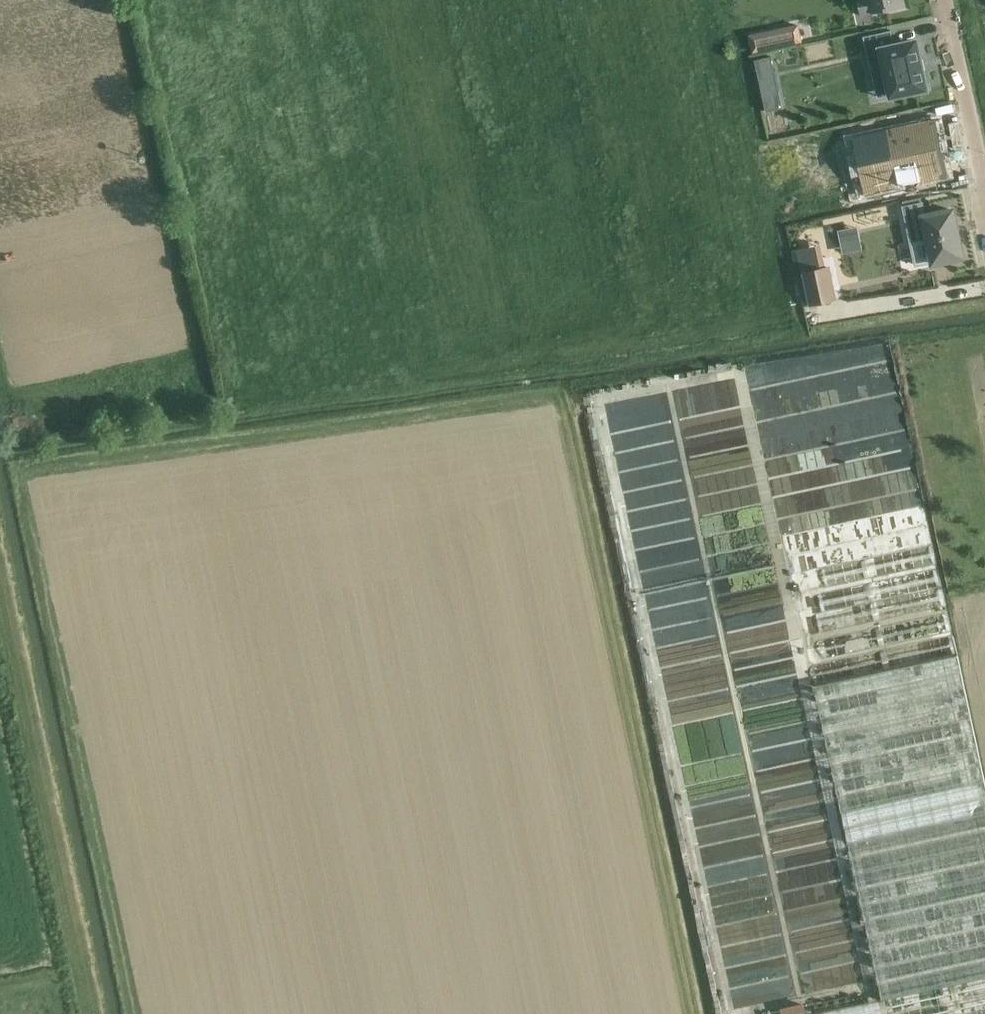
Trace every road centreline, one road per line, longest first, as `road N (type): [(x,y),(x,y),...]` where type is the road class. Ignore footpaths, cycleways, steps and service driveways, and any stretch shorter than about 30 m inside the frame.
road 1 (residential): [(943,0),(984,189)]

